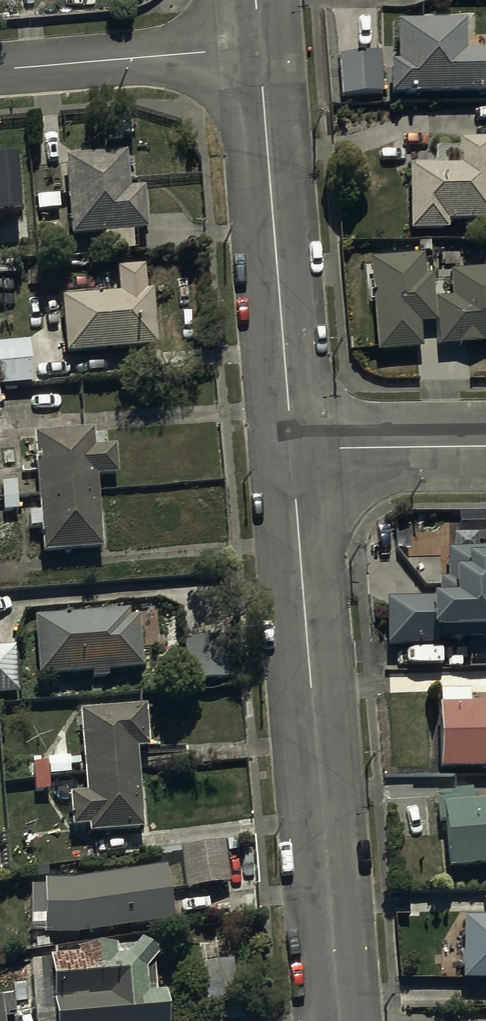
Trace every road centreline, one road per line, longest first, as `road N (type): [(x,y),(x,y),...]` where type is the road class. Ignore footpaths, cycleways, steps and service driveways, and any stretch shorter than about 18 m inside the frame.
road 1 (residential): [(338,1020),(291,447)]
road 2 (residential): [(291,447),(263,51)]
road 3 (residential): [(263,51),(0,72)]
road 4 (residential): [(291,447),(485,445)]

